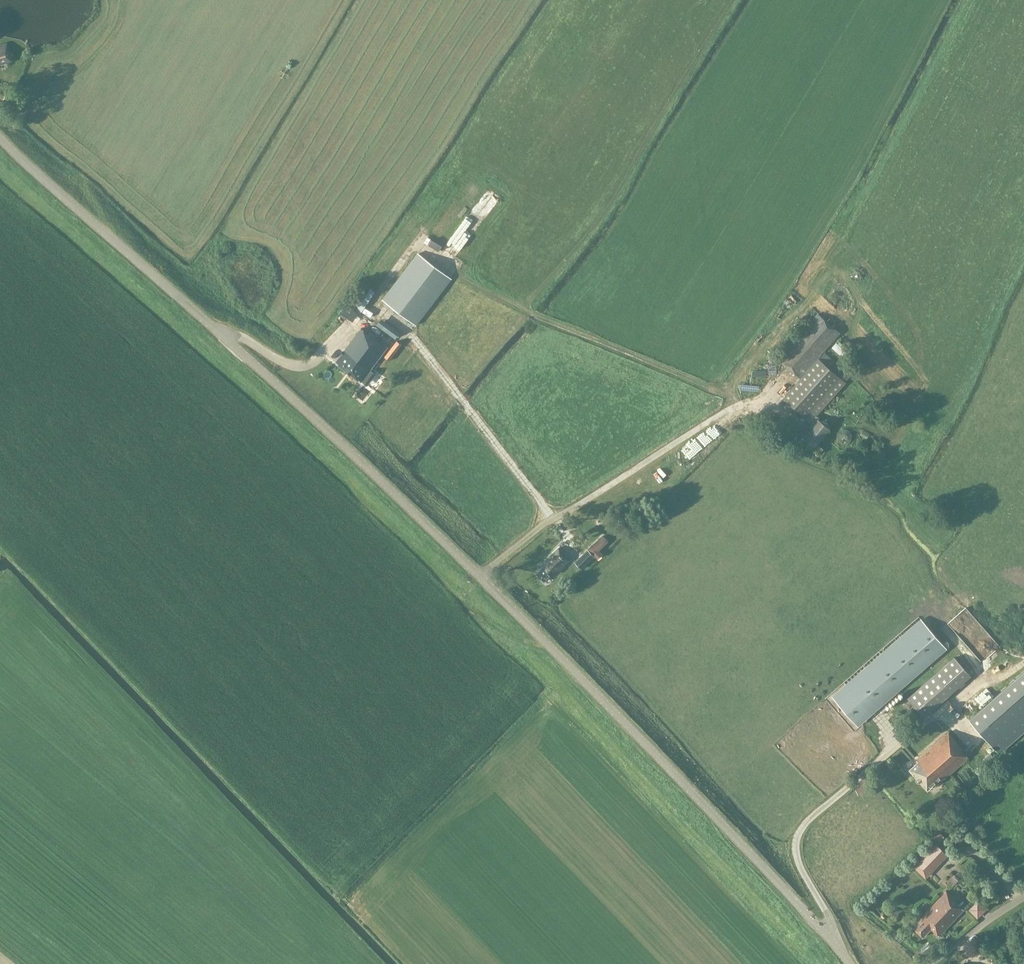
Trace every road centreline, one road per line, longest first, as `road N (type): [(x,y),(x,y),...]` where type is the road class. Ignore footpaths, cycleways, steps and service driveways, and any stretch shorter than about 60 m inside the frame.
road 1 (tertiary): [(850,963),(473,570),(0,138)]

